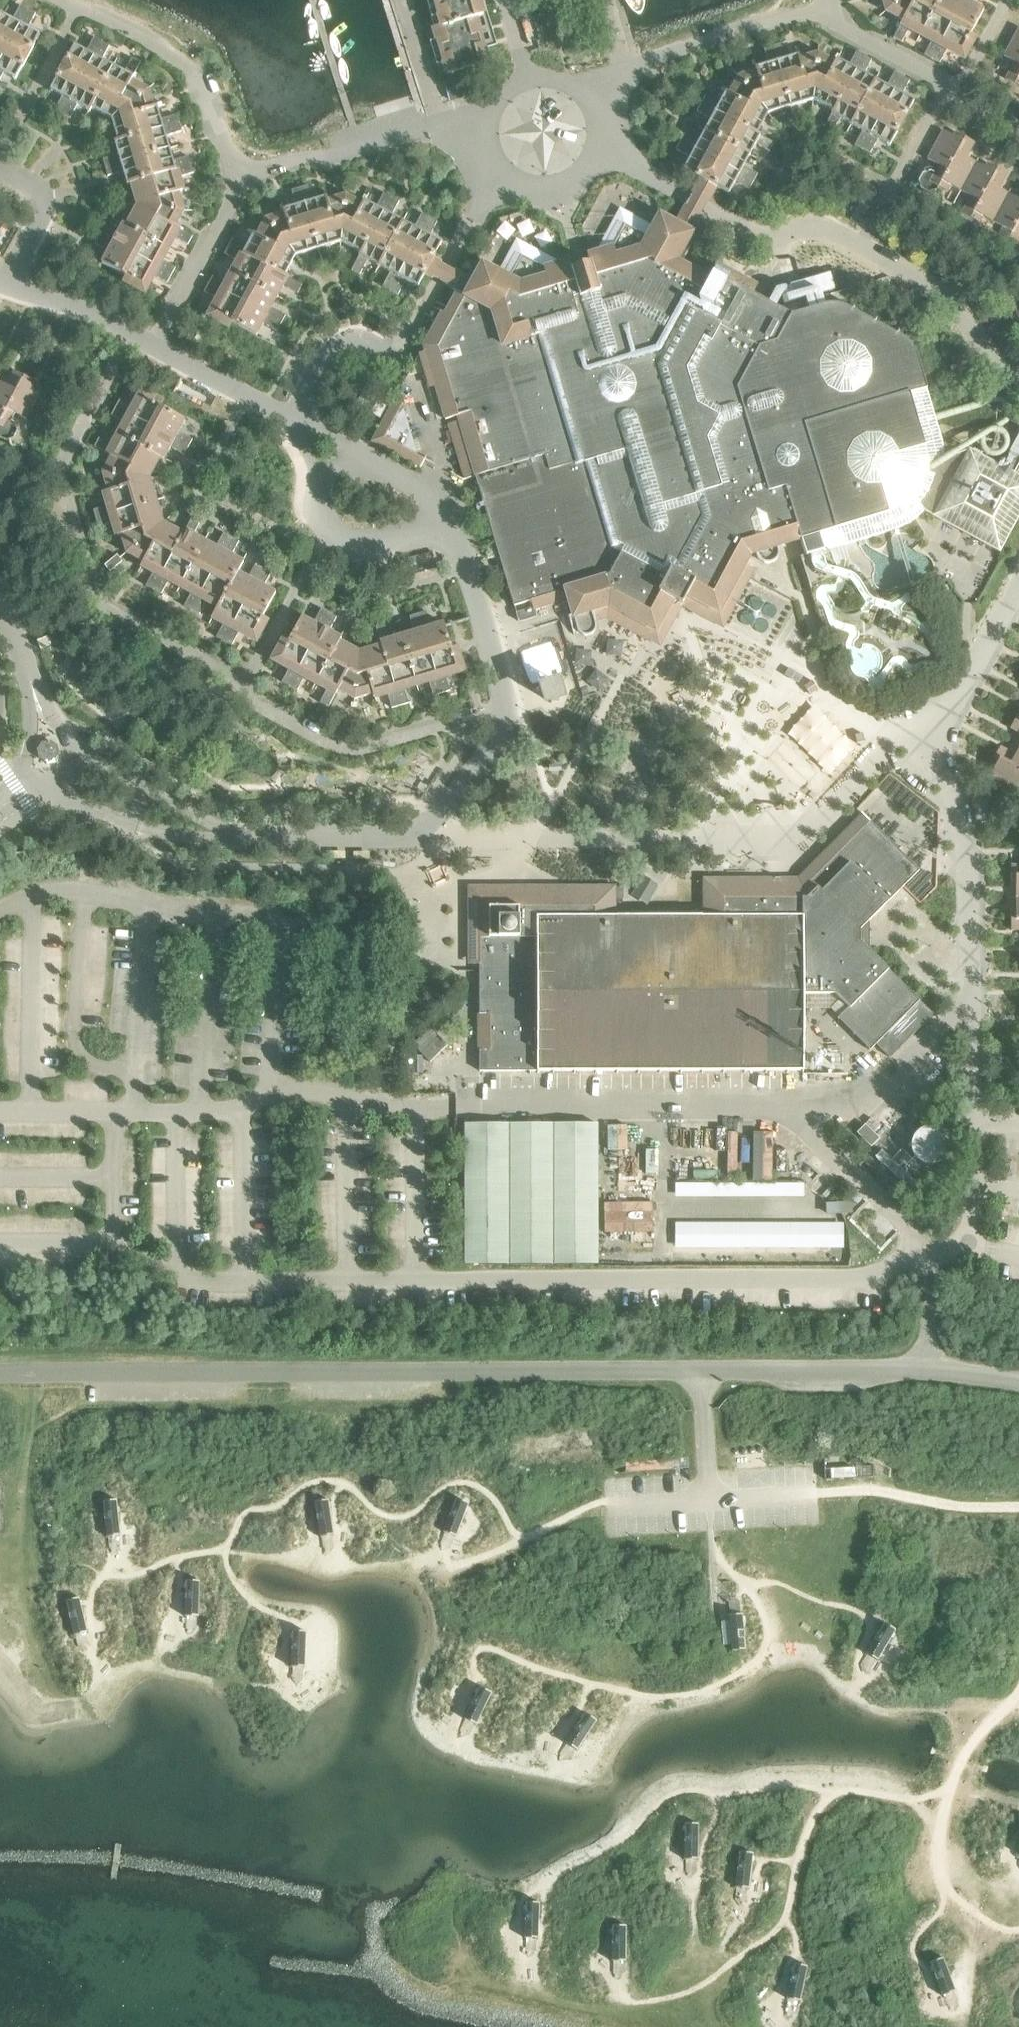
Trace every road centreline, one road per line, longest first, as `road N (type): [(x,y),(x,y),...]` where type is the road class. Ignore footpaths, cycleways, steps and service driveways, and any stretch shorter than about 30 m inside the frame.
road 1 (track): [(971,2026),(965,1939),(943,1854),(948,1791),(969,1742),(1018,1694)]
road 2 (track): [(819,1494),(868,1490),(970,1507),(1018,1506)]

